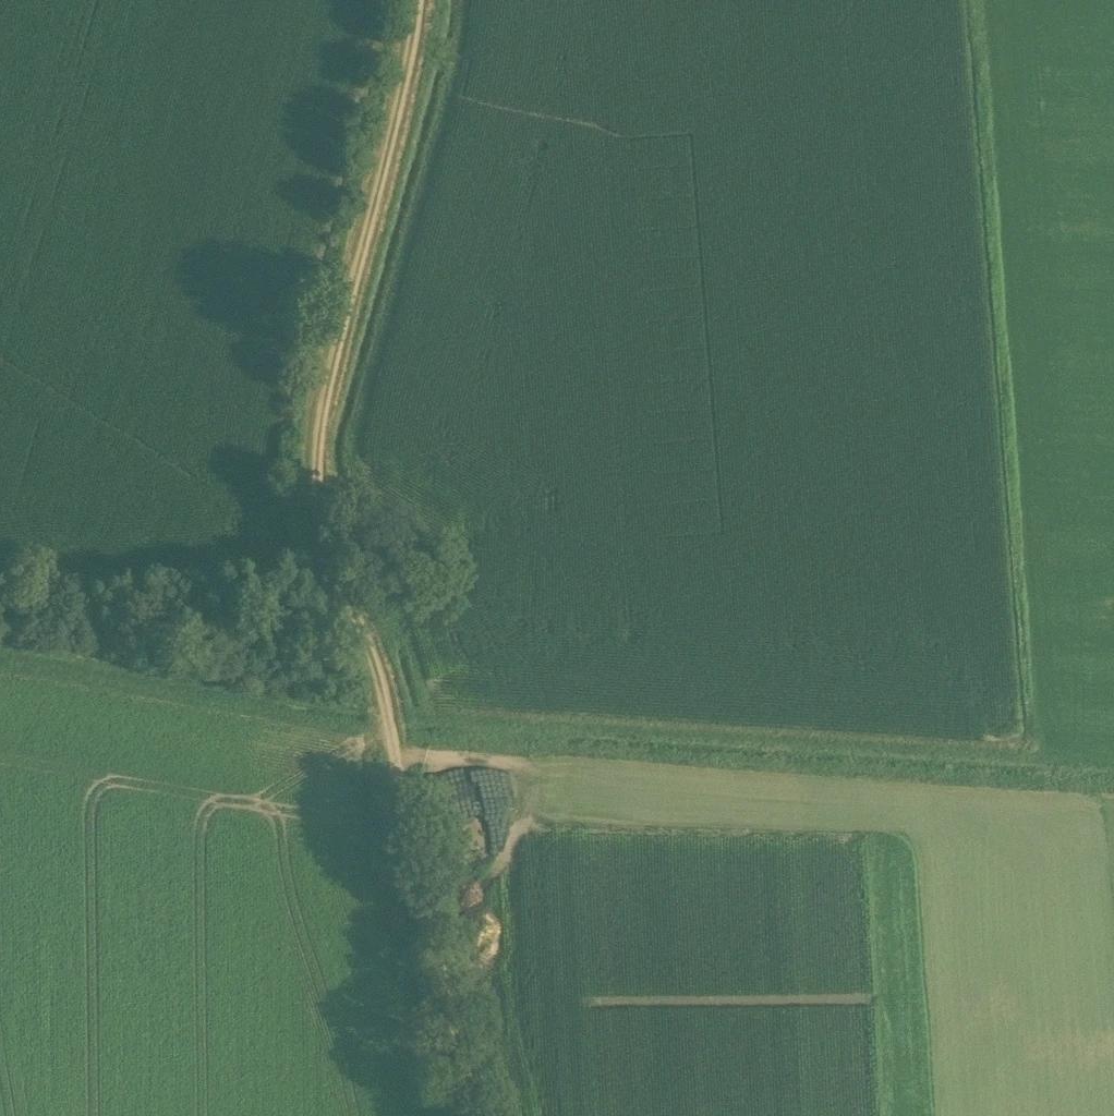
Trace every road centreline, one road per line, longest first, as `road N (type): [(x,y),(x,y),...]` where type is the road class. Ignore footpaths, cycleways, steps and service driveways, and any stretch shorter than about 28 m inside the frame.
road 1 (track): [(475,1115),(380,698),(330,554),(315,470),(316,431),(415,39),(417,0)]

